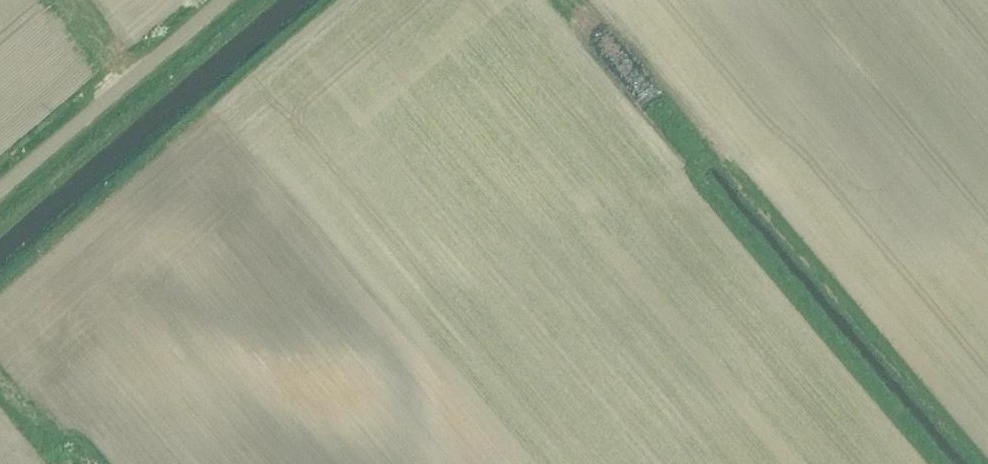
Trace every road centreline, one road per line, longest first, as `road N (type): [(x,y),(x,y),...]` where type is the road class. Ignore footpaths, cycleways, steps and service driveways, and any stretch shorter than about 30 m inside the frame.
road 1 (unclassified): [(224,0),(0,190)]

